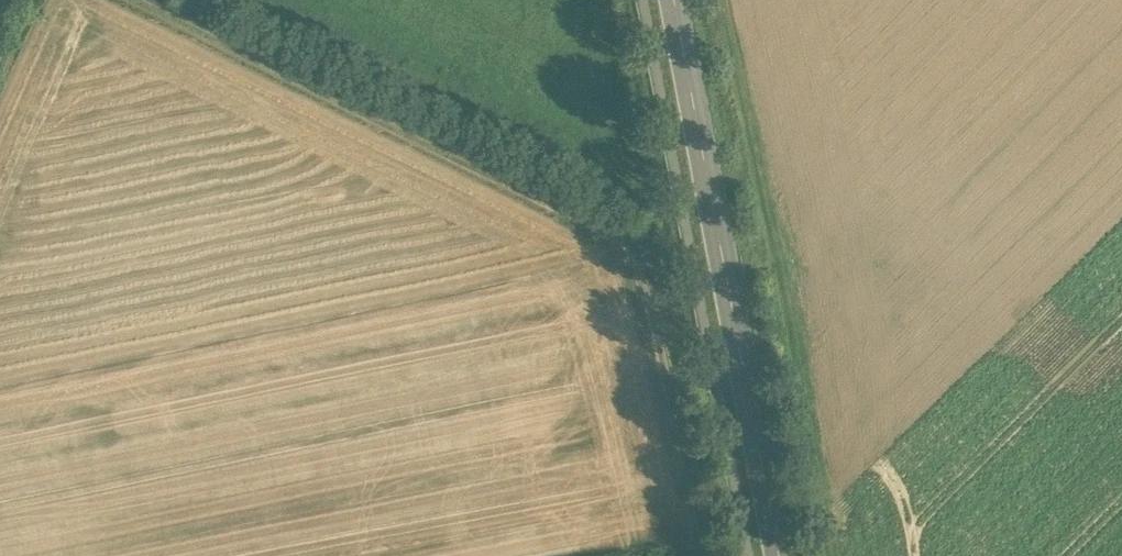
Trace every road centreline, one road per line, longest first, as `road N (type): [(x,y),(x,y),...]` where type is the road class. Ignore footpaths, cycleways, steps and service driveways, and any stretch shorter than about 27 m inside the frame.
road 1 (track): [(709,555),(655,334),(624,254),(603,233),(136,0)]
road 2 (track): [(836,555),(728,0)]
road 3 (tertiary): [(782,555),(681,0)]

